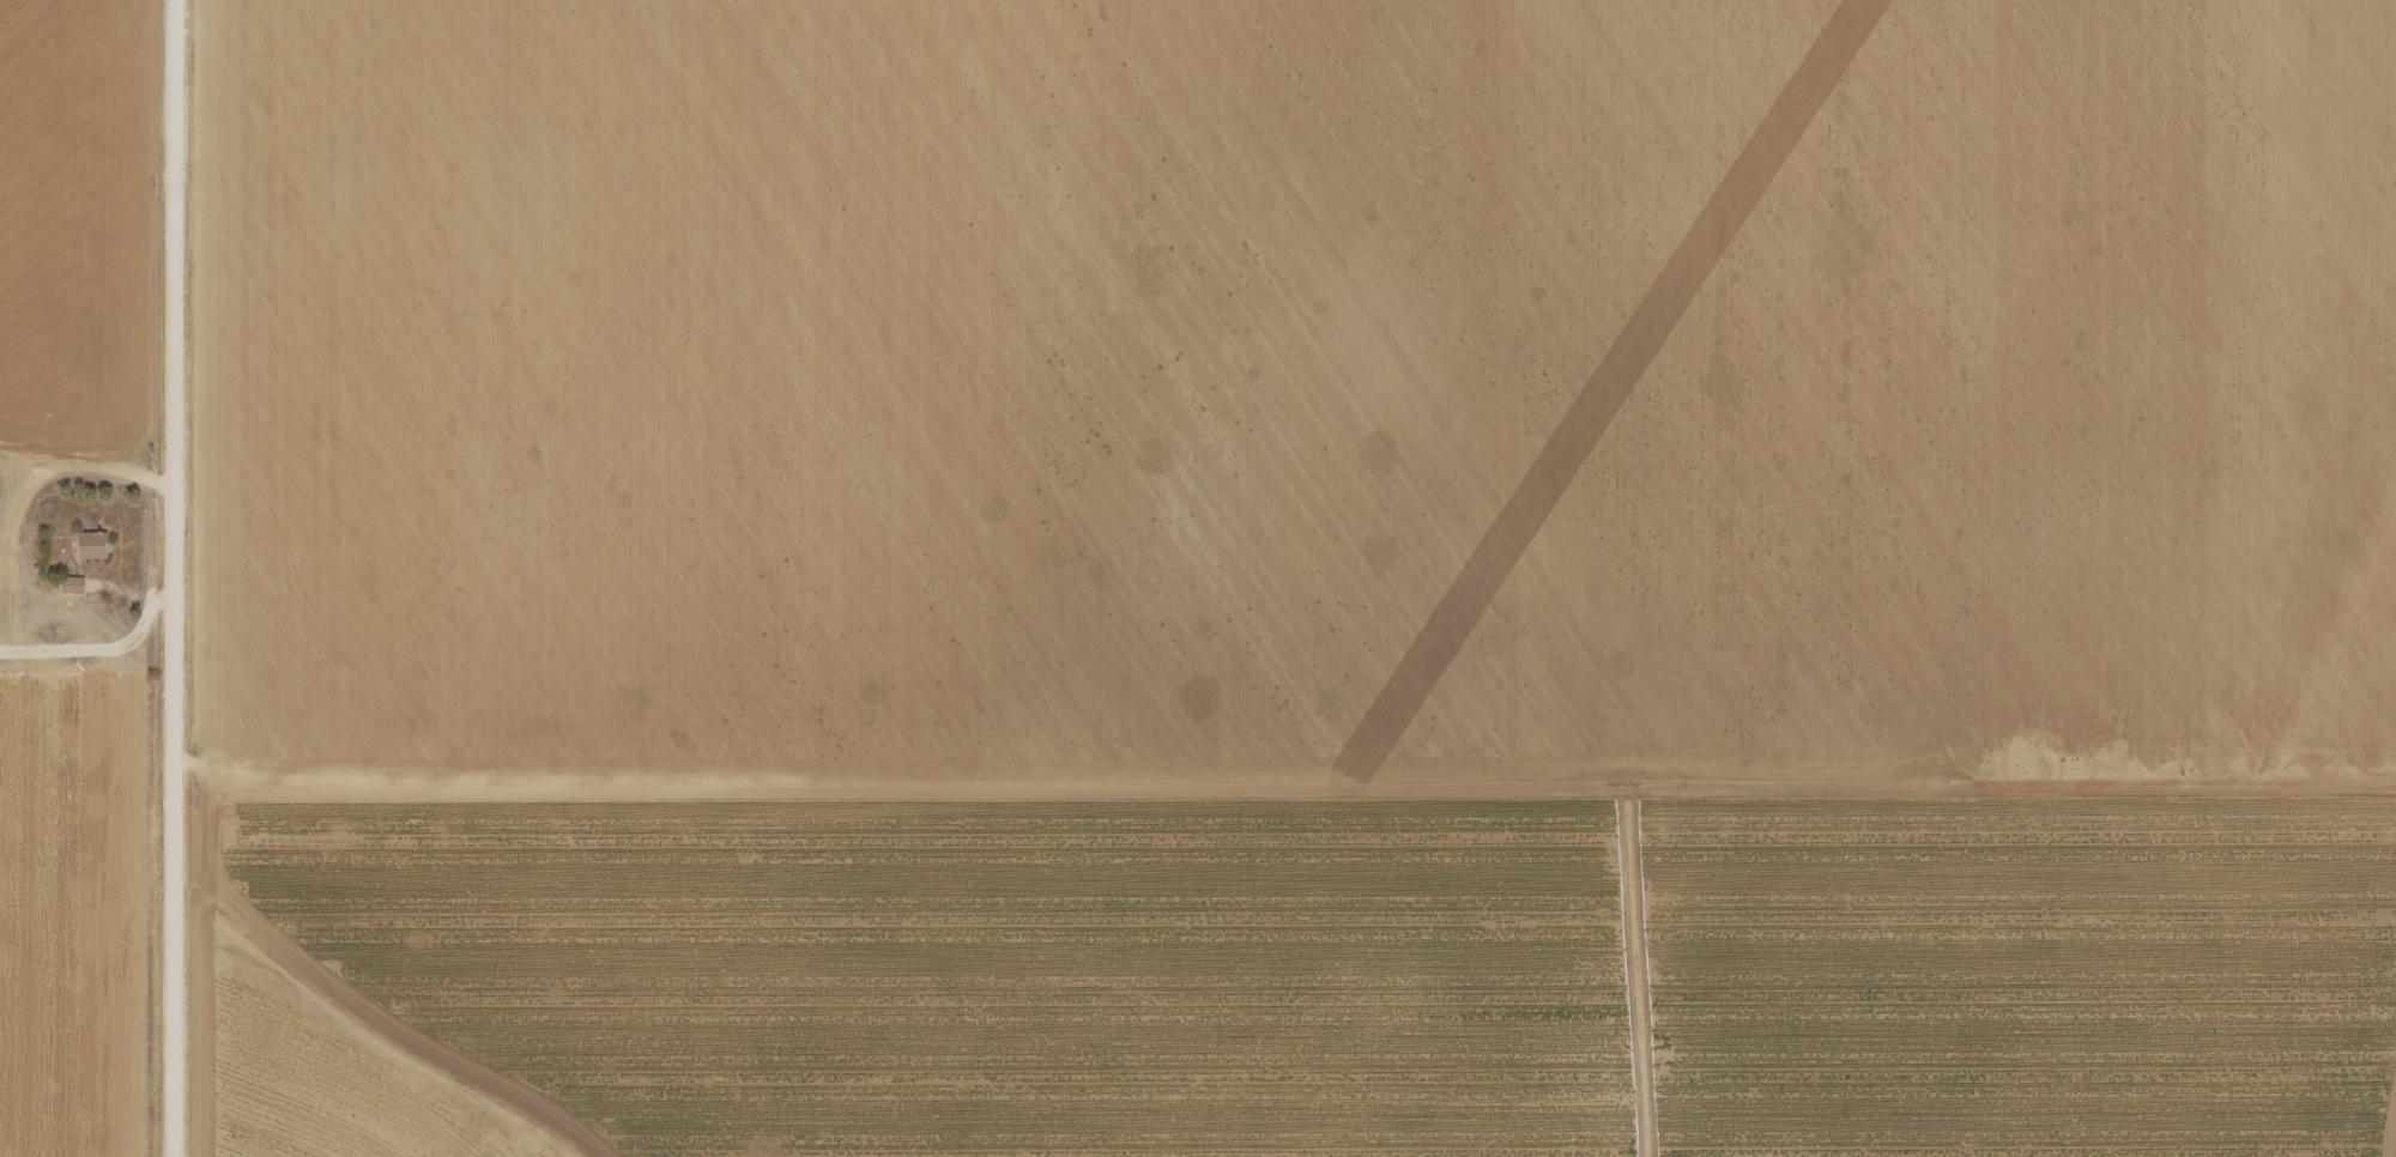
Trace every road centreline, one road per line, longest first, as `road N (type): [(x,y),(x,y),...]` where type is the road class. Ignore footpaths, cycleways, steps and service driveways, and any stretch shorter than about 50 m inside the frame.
road 1 (residential): [(148,1156),(163,0)]

